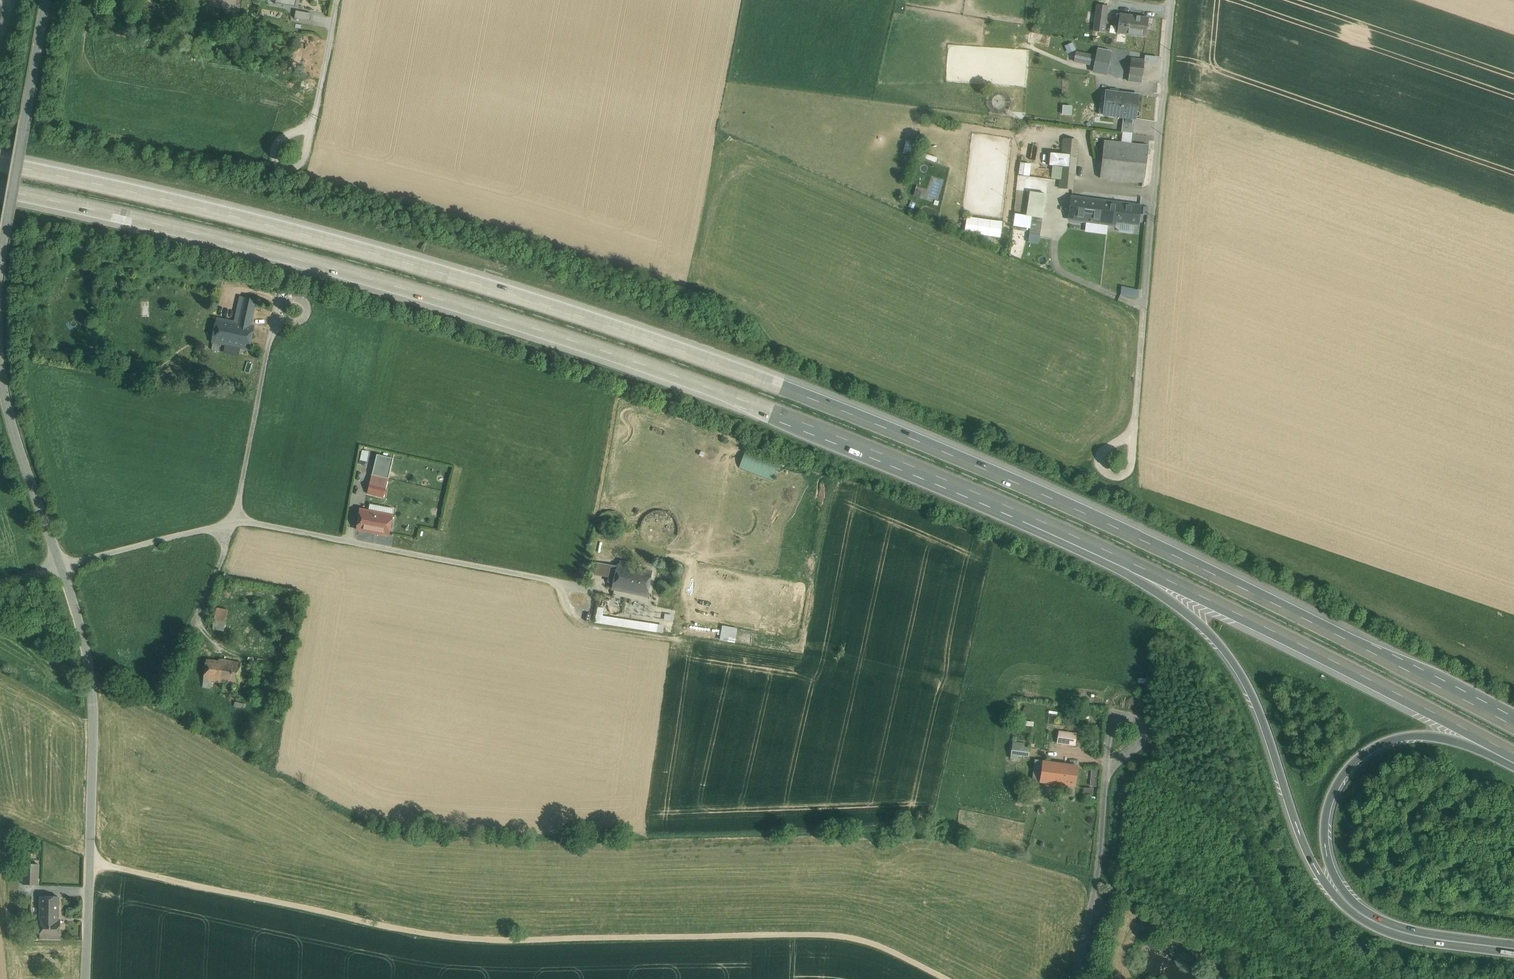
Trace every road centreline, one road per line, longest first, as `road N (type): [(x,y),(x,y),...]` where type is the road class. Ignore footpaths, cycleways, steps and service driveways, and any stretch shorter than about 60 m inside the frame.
road 1 (motorway): [(1513,726),(1047,496),(750,376),(408,263),(0,164)]
road 2 (motorway): [(0,190),(298,259),(539,330),(839,437),(1151,572)]
road 3 (track): [(944,978),(849,937),(453,937),(91,862)]
road 4 (unclassified): [(0,366),(88,657),(95,730),(85,978)]
road 5 (motorway): [(1151,572),(1218,641),(1243,683),(1268,733),(1300,837),(1342,899),(1401,936),(1513,954)]
road 6 (motorway): [(1513,945),(1426,933),(1371,914),(1342,884),(1327,842),(1342,779),(1386,743),(1416,735),(1498,745)]
road 7 (unclassified): [(1130,437),(1172,0)]
road 8 (motorway): [(1151,572),(1498,745)]
road 9 (unclassified): [(45,0),(0,267)]
road 10 (unclassified): [(1074,978),(1098,879),(1107,748)]
road 11 (residential): [(337,0),(311,127)]

